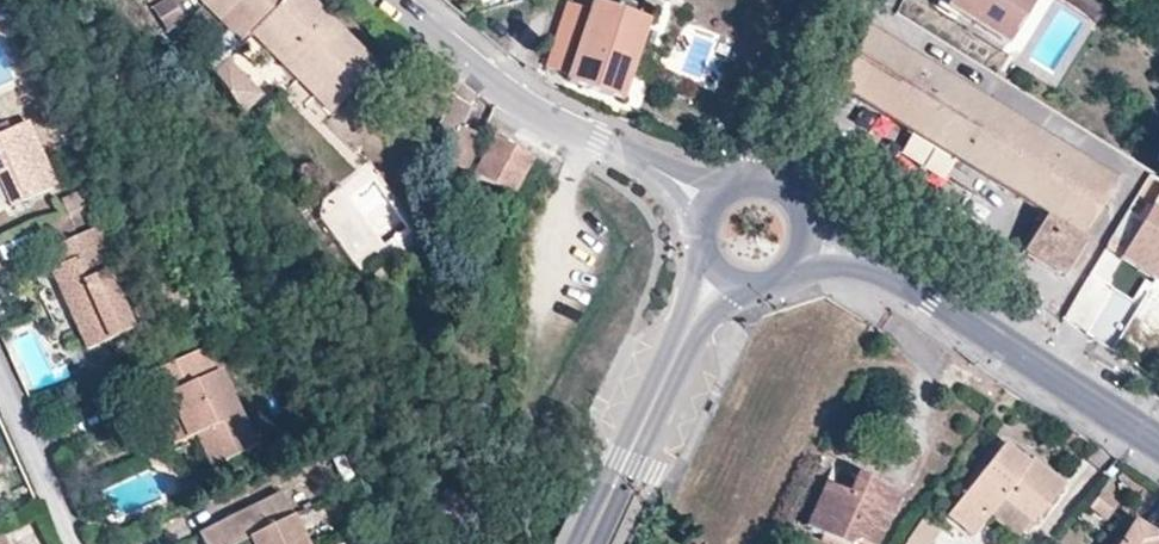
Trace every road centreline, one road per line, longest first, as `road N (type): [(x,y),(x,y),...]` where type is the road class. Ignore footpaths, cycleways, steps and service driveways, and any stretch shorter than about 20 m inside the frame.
road 1 (tertiary): [(1158,442),(884,268),(807,238)]
road 2 (residential): [(387,0),(523,109),(652,170),(703,212)]
road 3 (secondary): [(726,281),(700,316),(586,543)]
road 4 (secondary): [(854,0),(772,183)]
road 5 (track): [(583,138),(543,310)]
road 6 (residential): [(0,386),(72,543)]

